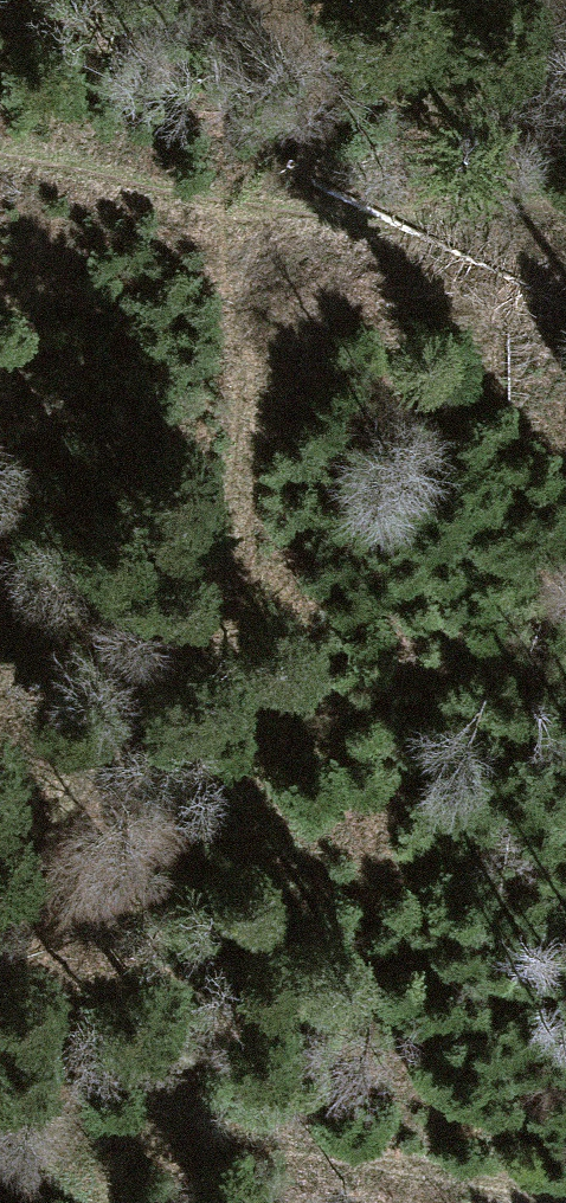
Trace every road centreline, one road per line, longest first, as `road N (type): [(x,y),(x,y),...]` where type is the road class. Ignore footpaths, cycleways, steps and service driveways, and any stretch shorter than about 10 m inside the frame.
road 1 (track): [(0,914),(28,890),(215,596),(246,446),(241,336),(220,207)]
road 2 (track): [(565,1182),(99,1119),(0,1116)]
road 3 (track): [(0,152),(419,257)]
road 4 (track): [(100,778),(0,685)]

